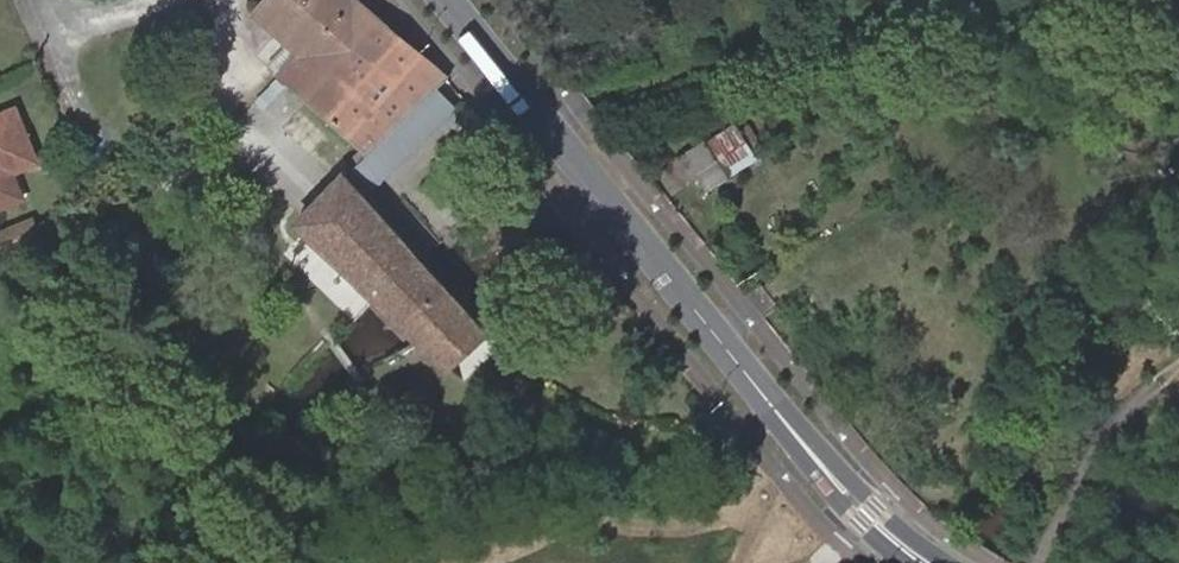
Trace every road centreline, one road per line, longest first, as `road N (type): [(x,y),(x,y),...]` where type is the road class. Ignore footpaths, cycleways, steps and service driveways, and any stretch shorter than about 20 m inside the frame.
road 1 (tertiary): [(447,0),(774,408)]
road 2 (tertiary): [(946,562),(876,509),(774,408)]
road 3 (tertiary): [(774,408),(824,489),(906,562)]

